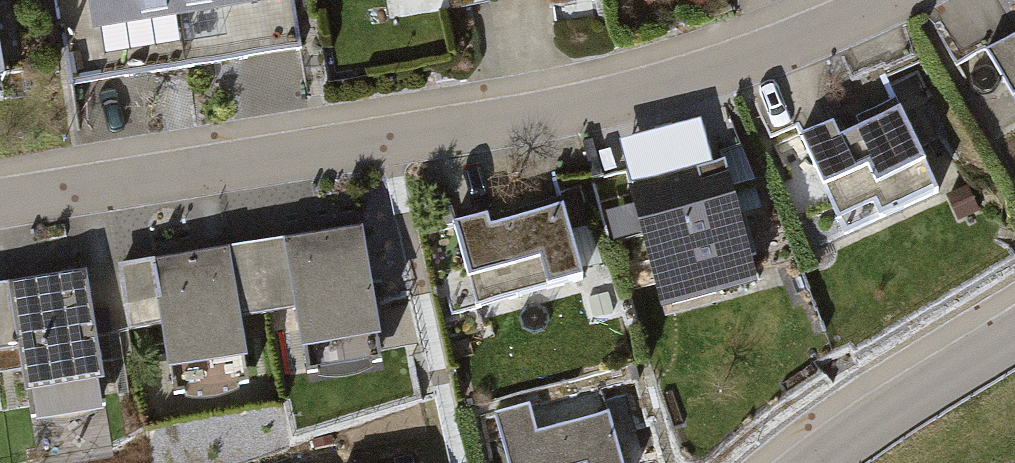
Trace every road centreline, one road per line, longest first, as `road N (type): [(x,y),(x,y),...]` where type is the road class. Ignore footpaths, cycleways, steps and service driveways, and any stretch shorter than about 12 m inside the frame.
road 1 (residential): [(883,0),(796,41),(601,103),(0,202)]
road 2 (tertiary): [(1014,325),(877,407),(804,462)]

